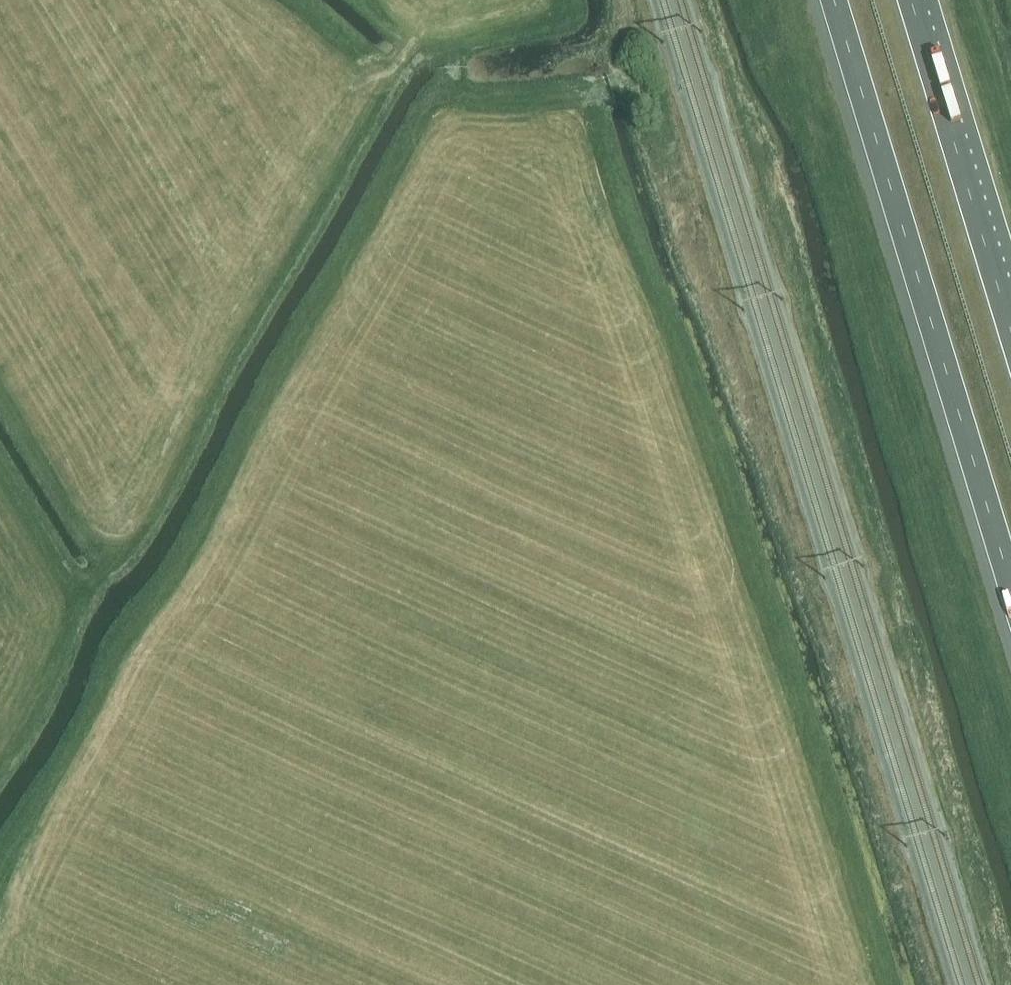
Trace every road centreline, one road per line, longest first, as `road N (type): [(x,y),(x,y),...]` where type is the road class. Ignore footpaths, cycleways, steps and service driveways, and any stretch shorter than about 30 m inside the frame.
road 1 (motorway): [(834,0),(1010,590)]
road 2 (motorway): [(1010,329),(911,0)]

